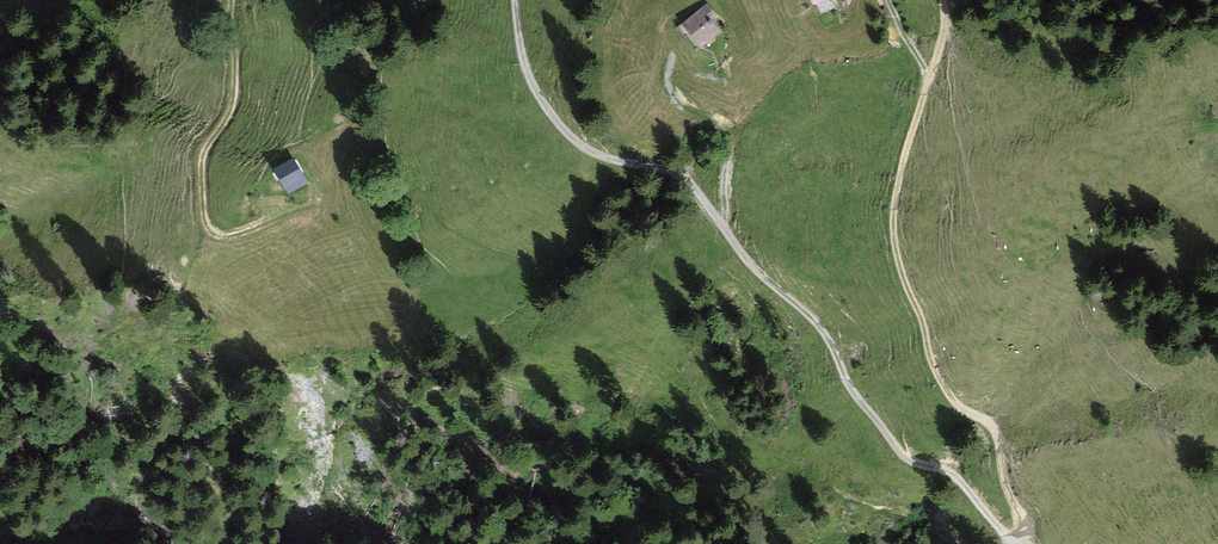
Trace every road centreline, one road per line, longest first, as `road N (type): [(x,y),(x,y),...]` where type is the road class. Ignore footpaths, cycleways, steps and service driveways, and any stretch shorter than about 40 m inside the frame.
road 1 (track): [(515,0),(537,90),(578,142),(599,156),(689,179),(758,269),(821,327),(847,381),(904,456),(952,472),(1015,543)]
road 2 (track): [(1026,543),(994,433),(951,399),(898,252),(892,215),(946,28),(941,0)]
road 3 (track): [(232,0),(232,105),(202,168),(208,228),(233,235),(306,205)]

